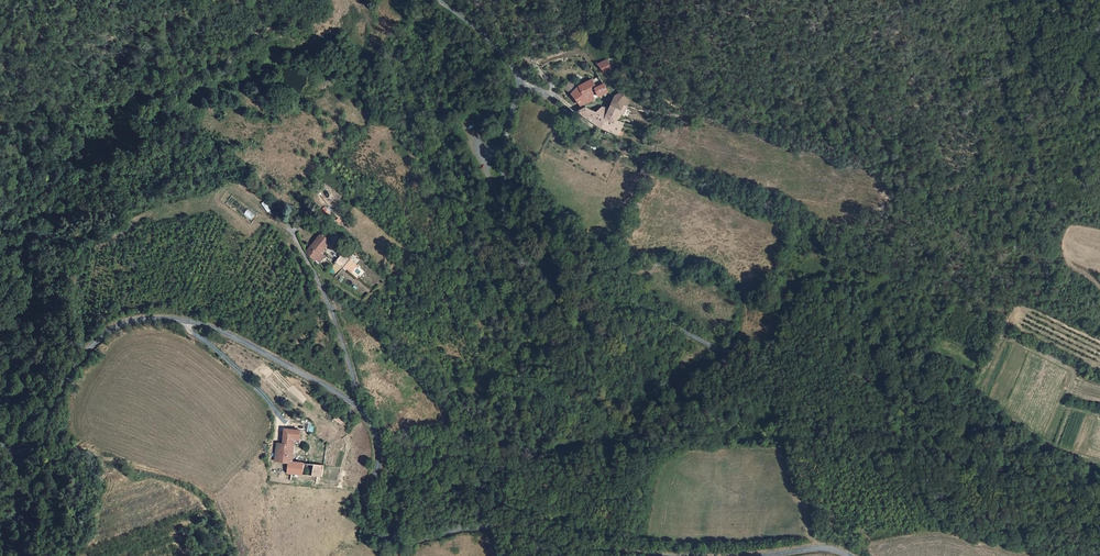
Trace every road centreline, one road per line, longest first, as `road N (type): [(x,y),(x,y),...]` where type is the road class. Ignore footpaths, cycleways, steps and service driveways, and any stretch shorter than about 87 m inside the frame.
road 1 (unclassified): [(1099,555),(963,462),(869,380),(808,354),(724,352),(543,255),(504,204),(520,82),(514,67),(437,0)]
road 2 (tertiary): [(0,443),(26,448),(77,362),(119,324),(188,320),(225,332),(362,410),(380,446),(367,516),(383,537),(414,540),(480,526),(600,552),(708,555)]
road 3 (track): [(534,64),(580,51),(643,109),(682,116),(643,77)]
road 4 (track): [(68,555),(91,541),(104,460),(74,447),(29,468),(0,447)]

